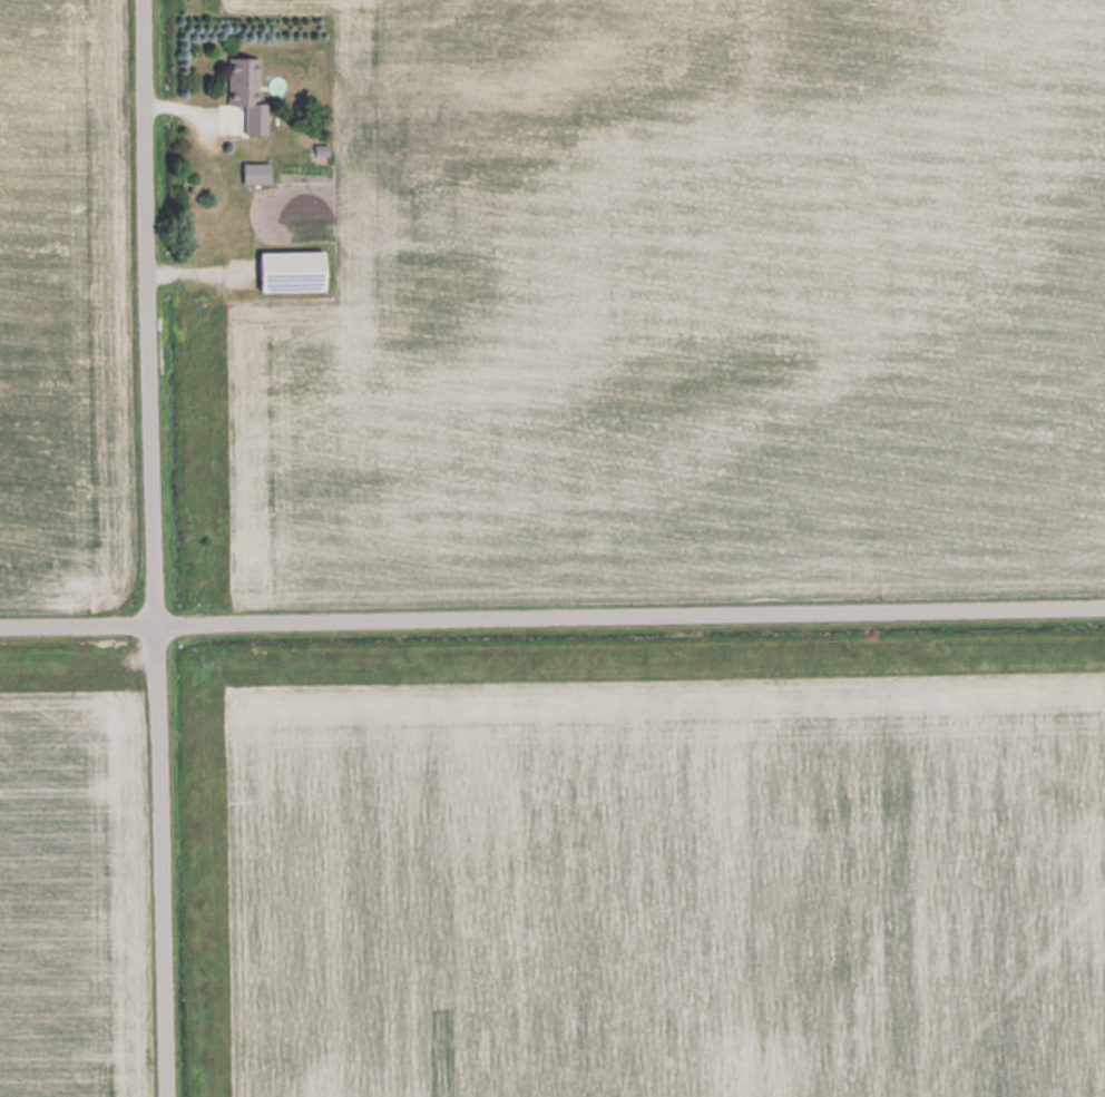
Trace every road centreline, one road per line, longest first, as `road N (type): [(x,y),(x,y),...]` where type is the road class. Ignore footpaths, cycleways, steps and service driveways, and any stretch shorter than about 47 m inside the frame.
road 1 (residential): [(0,627),(1104,609)]
road 2 (residential): [(174,1096),(153,0)]

